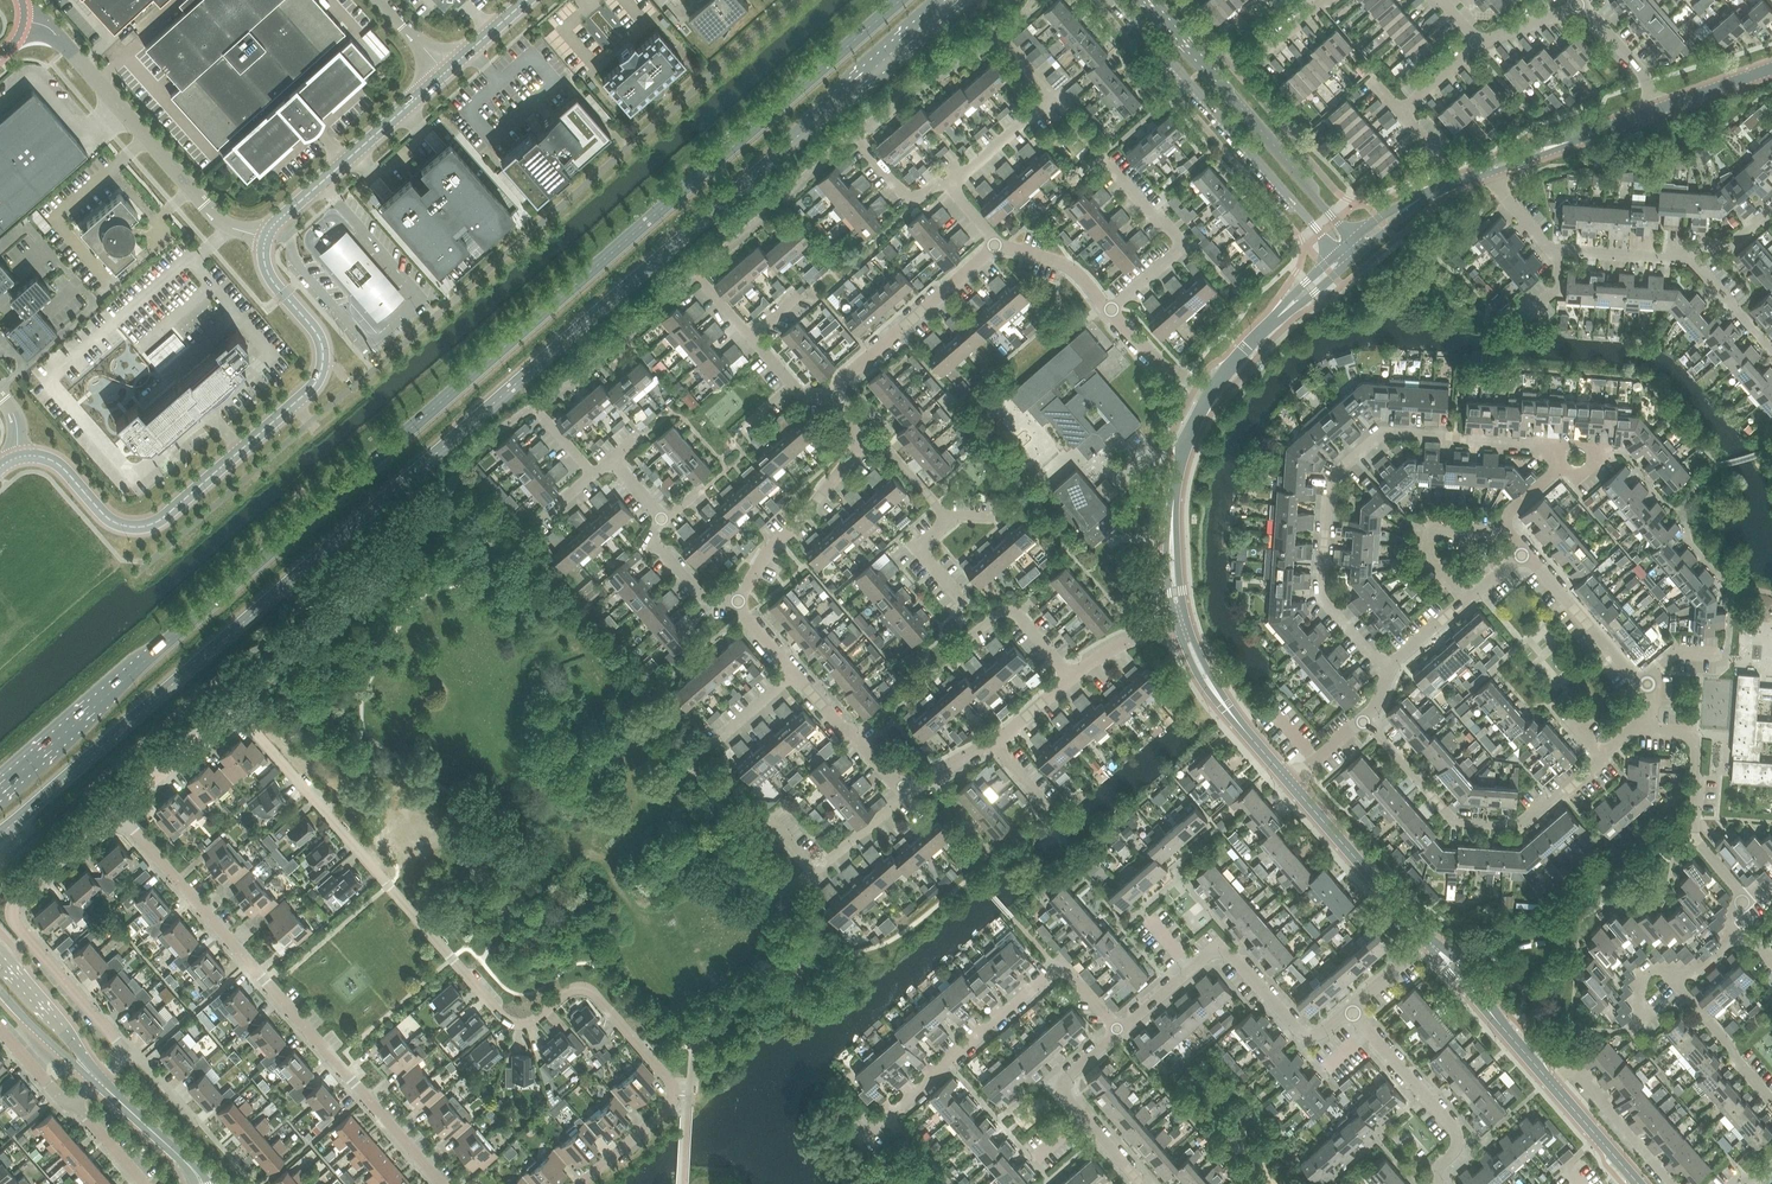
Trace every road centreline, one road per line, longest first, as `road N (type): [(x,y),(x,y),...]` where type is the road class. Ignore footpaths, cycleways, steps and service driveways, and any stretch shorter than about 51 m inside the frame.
road 1 (secondary): [(0,835),(952,0)]
road 2 (secondary): [(904,0),(0,792)]
road 3 (residential): [(579,1183),(669,1110),(671,1085),(587,989),(568,992),(524,1026),(506,1020),(235,719)]
road 4 (unclassified): [(20,456),(58,465),(108,520),(147,525),(311,388),(323,363),(321,343),(270,276),(266,239)]
road 5 (residential): [(445,1183),(119,816)]
road 6 (residential): [(1390,670),(1323,600),(1332,482),(1389,434),(1545,445)]
road 7 (tertiary): [(1117,0),(1337,261)]
road 8 (residential): [(1597,752),(1608,764),(1518,827),(1449,823),(1361,714)]
road 9 (unclassified): [(266,239),(222,223),(53,33),(24,22)]
road 10 (residential): [(1117,1033),(1055,966),(880,1122)]
road 11 (residential): [(127,1053),(14,913),(20,898),(119,816)]
road 12 (tertiary): [(1358,242),(1148,0)]
road 13 (residential): [(1748,906),(1694,838),(1697,737),(1641,726)]
road 14 (unclassified): [(266,239),(445,74)]
road 15 (tertiary): [(1181,625),(1174,499),(1211,393)]
road 16 (residential): [(1485,172),(1559,251),(1681,254)]
road 17 (residential): [(996,245),(846,377),(838,397)]
road 18 (residential): [(1438,1183),(1440,1167),(1457,1150),(1454,1124),(1353,1009)]
road 19 (residential): [(946,183),(1052,98),(999,34)]
road 20 (residential): [(1110,308),(1184,247),(1102,156)]
road 21 (tertiary): [(1428,940),(1287,778)]
road 22 (residential): [(1353,1009),(1301,1038),(1228,953),(1214,951),(1193,970)]
road 23 (residential): [(1145,1183),(1058,1085),(1117,1033)]
road 24 (residential): [(762,816),(814,872),(907,791)]
road 25 (tertiary): [(1485,172),(1666,104)]
road 26 (tertiary): [(1552,1083),(1428,940)]
road 27 (tertiary): [(1287,778),(1214,692),(1181,625)]
road 28 (tertiary): [(1211,393),(1260,333),(1337,261)]
road 29 (residential): [(1646,682),(1529,553)]
road 30 (residential): [(1671,1183),(1577,1072),(1552,1083)]
road 31 (residential): [(1072,677),(1014,610),(1001,609),(951,652)]
road 32 (residential): [(792,673),(907,791)]
road 33 (residential): [(1466,601),(1428,558),(1432,531),(1448,516),(1505,522)]
road 34 (residential): [(1667,974),(1771,1097)]
road 35 (unclassified): [(96,1079),(0,955)]
road 36 (residential): [(119,816),(235,719)]
road 37 (unclassified): [(204,1183),(96,1079)]
road 38 (tertiary): [(1358,242),(1415,200),(1485,172)]
road 39 (residential): [(772,543),(813,506),(858,436)]
road 40 (residential): [(1771,355),(1681,254)]
road 41 (residential): [(1666,104),(1577,3)]
road 42 (tertiary): [(1642,1183),(1552,1083)]
road 43 (residential): [(738,601),(698,595),(652,541),(663,521)]
road 44 (residential): [(1211,393),(1162,366),(1110,308)]
road 45 (residential): [(1110,308),(1065,266),(996,245)]
road 46 (unclassified): [(0,989),(96,1079)]
road 47 (residential): [(1565,469),(1576,482),(1612,452),(1545,445)]
road 48 (residential): [(949,518),(877,440),(858,436)]
road 49 (residential): [(1072,677),(1119,647),(1181,625)]

